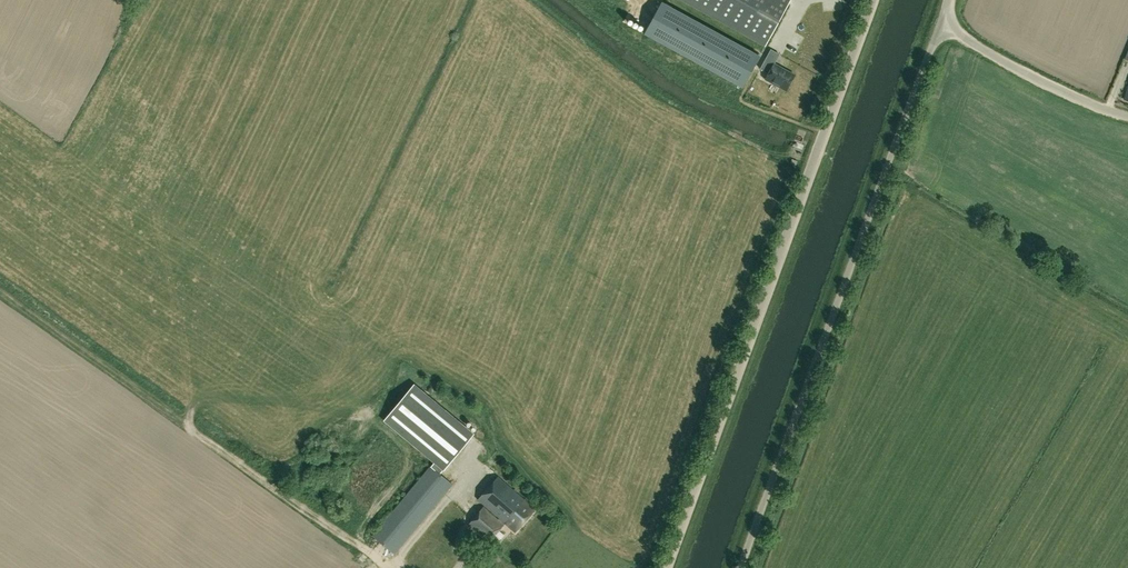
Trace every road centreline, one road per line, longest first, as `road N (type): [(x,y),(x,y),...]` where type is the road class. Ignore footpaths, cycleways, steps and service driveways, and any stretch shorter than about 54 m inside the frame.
road 1 (tertiary): [(668,567),(877,0)]
road 2 (unclassified): [(744,567),(941,21)]
road 3 (unclassified): [(1127,117),(1085,103),(941,21)]

